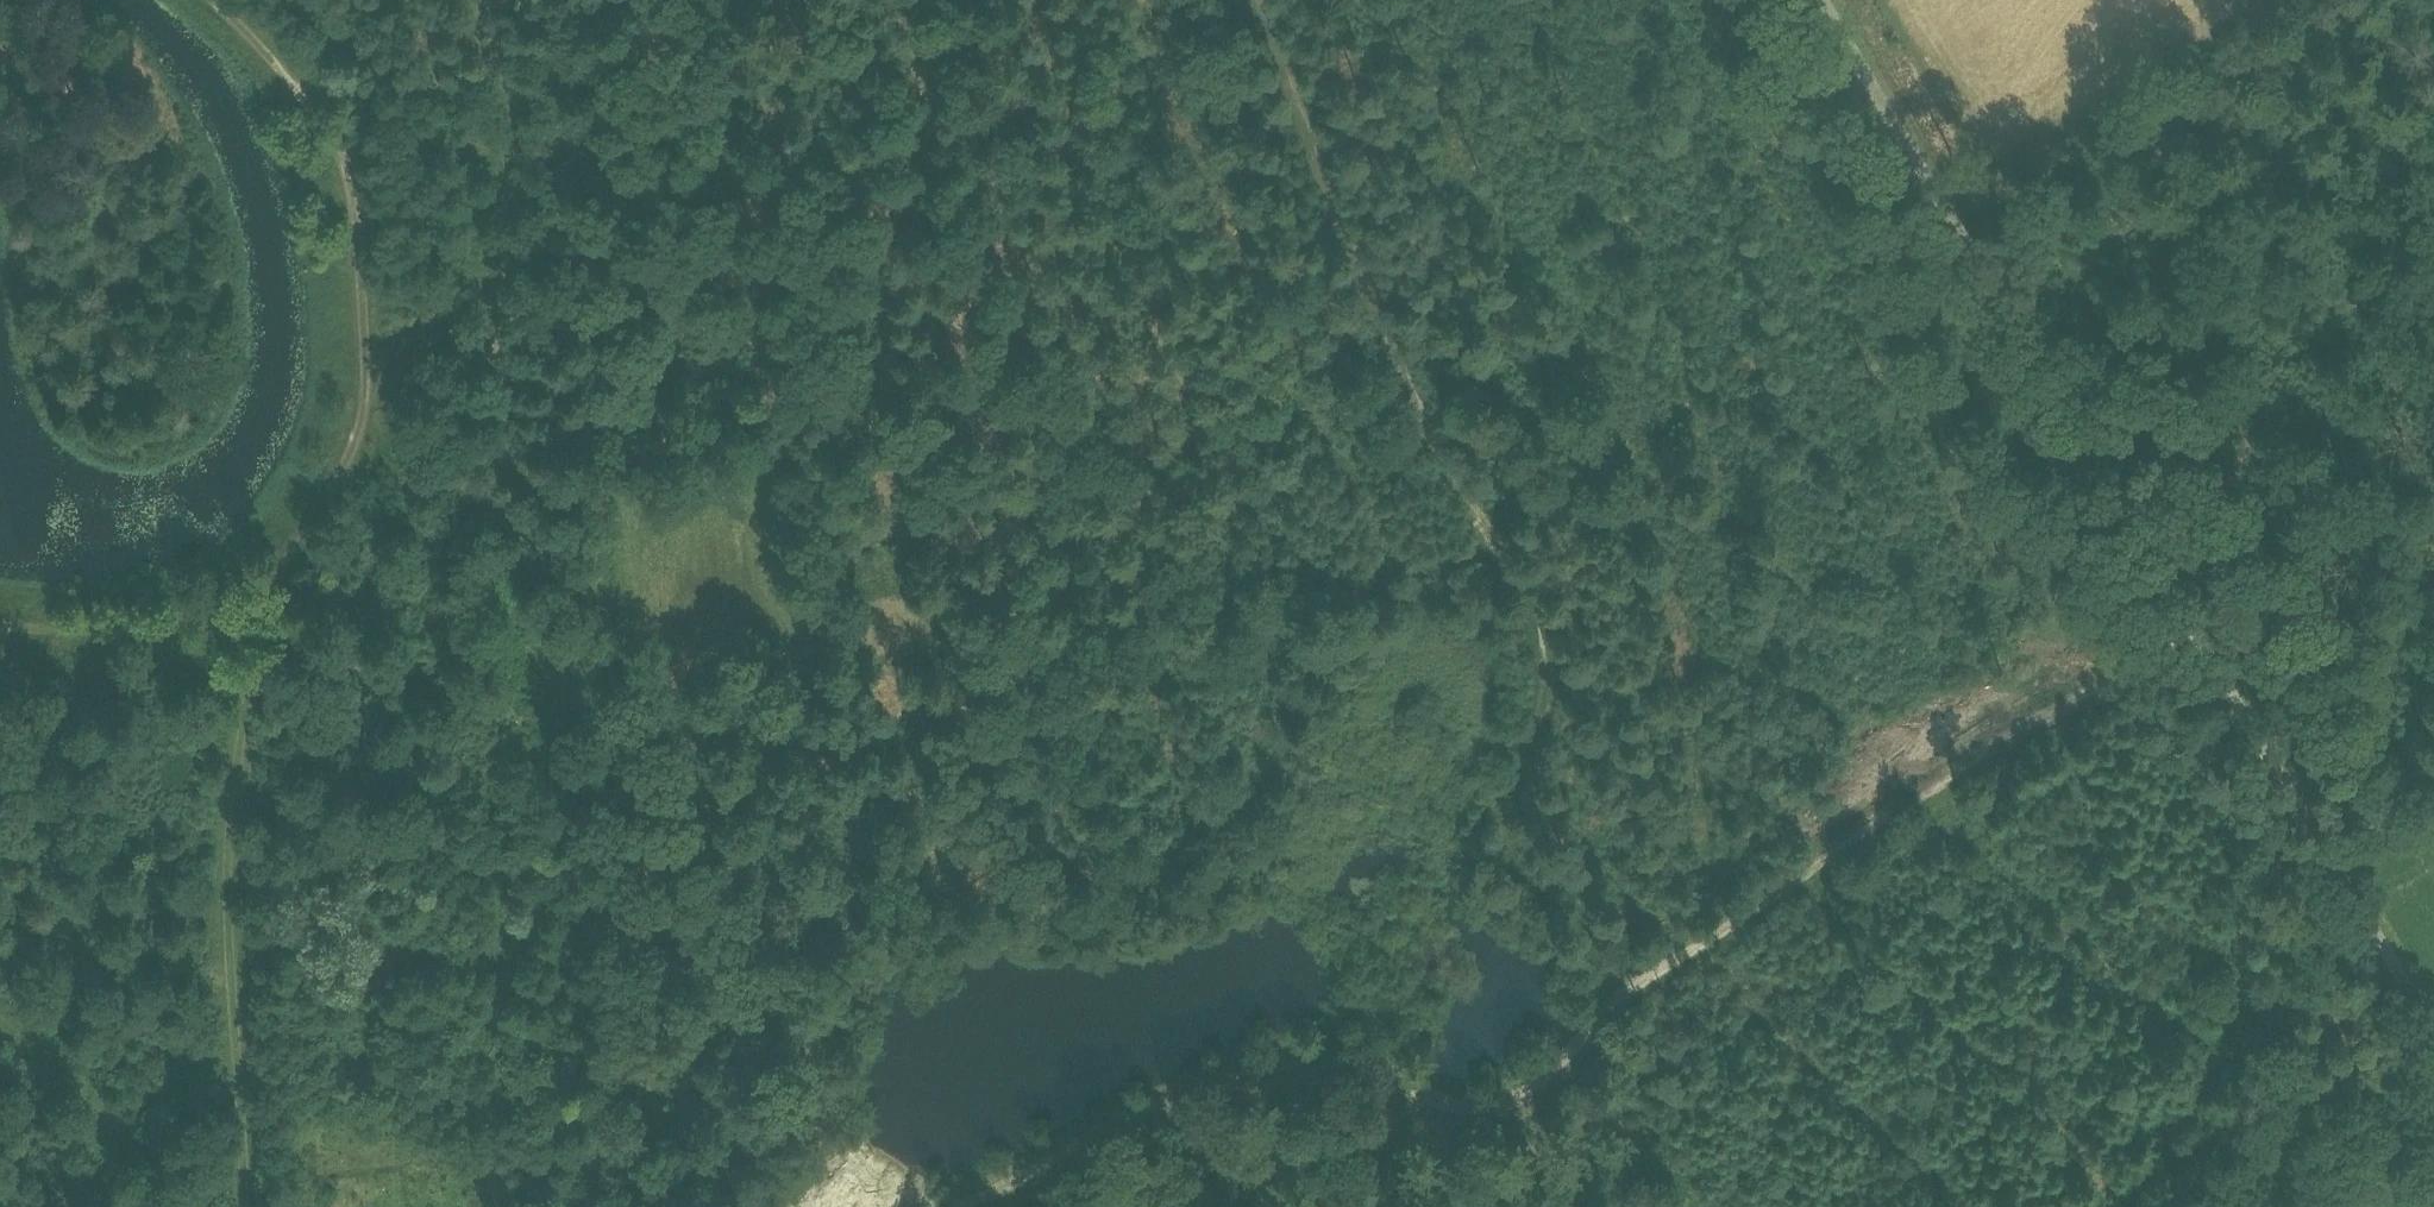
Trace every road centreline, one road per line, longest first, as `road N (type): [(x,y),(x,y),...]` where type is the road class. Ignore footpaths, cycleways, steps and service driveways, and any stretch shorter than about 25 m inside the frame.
road 1 (track): [(2209,656),(2075,707),(1912,795),(1728,924),(1618,985),(1582,1042),(1517,1103),(1462,1114),(1429,1107),(1385,1071),(1361,1062),(1290,1063),(1135,1116),(991,1206)]
road 2 (residential): [(2433,1037),(1822,0)]

